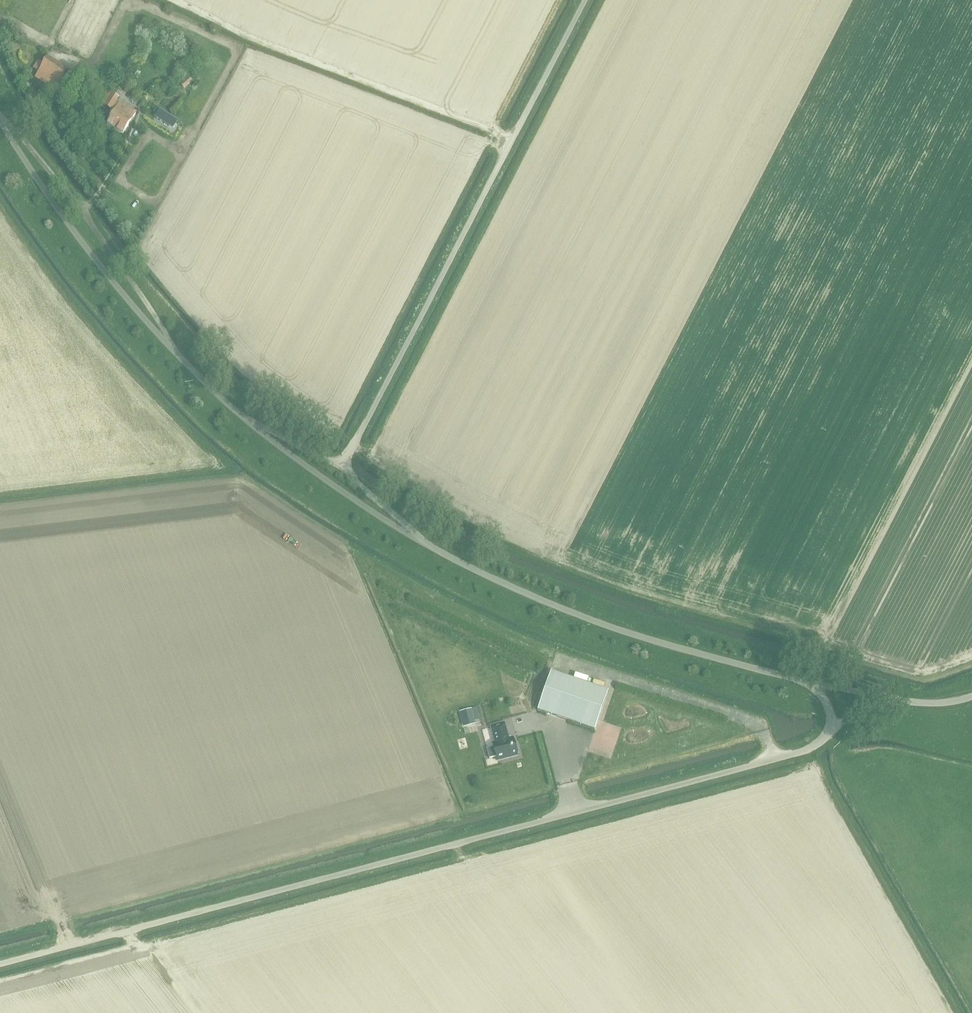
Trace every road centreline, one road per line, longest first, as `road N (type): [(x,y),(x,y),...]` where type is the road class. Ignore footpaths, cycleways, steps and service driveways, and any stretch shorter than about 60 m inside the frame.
road 1 (unclassified): [(0,964),(811,750),(830,730)]
road 2 (unclassified): [(342,465),(583,0)]
road 3 (unclassified): [(805,680),(605,625),(408,534)]
road 4 (unclassified): [(246,419),(116,286),(0,120)]
road 5 (unclassified): [(408,534),(246,419)]

